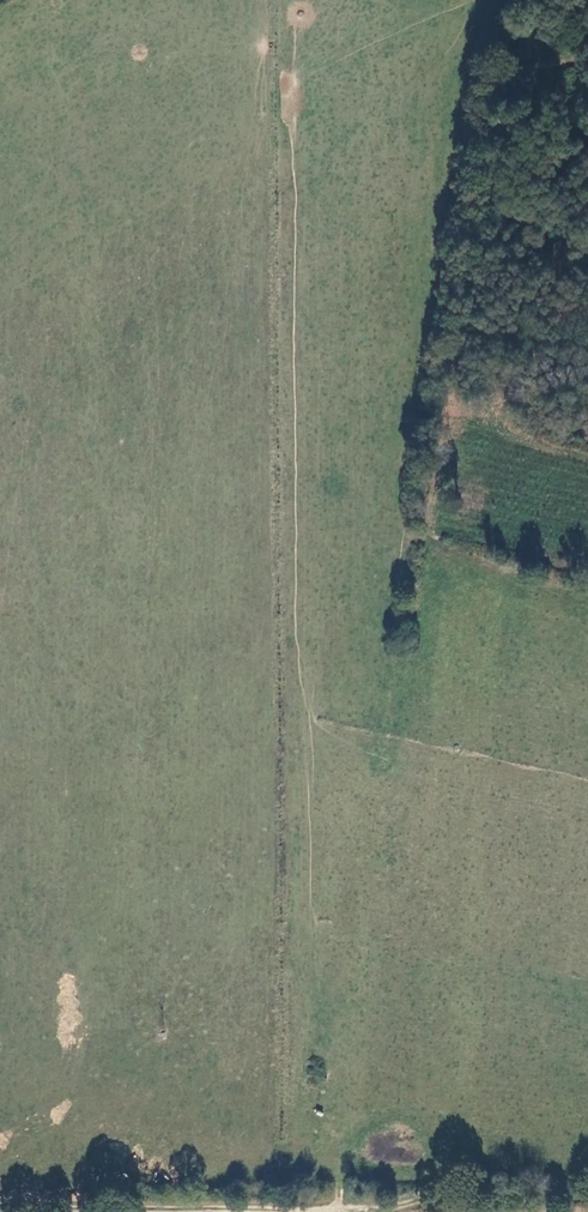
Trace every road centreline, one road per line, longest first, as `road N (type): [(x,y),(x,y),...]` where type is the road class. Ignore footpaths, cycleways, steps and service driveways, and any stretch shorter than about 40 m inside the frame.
road 1 (track): [(0,1211),(587,1200)]

